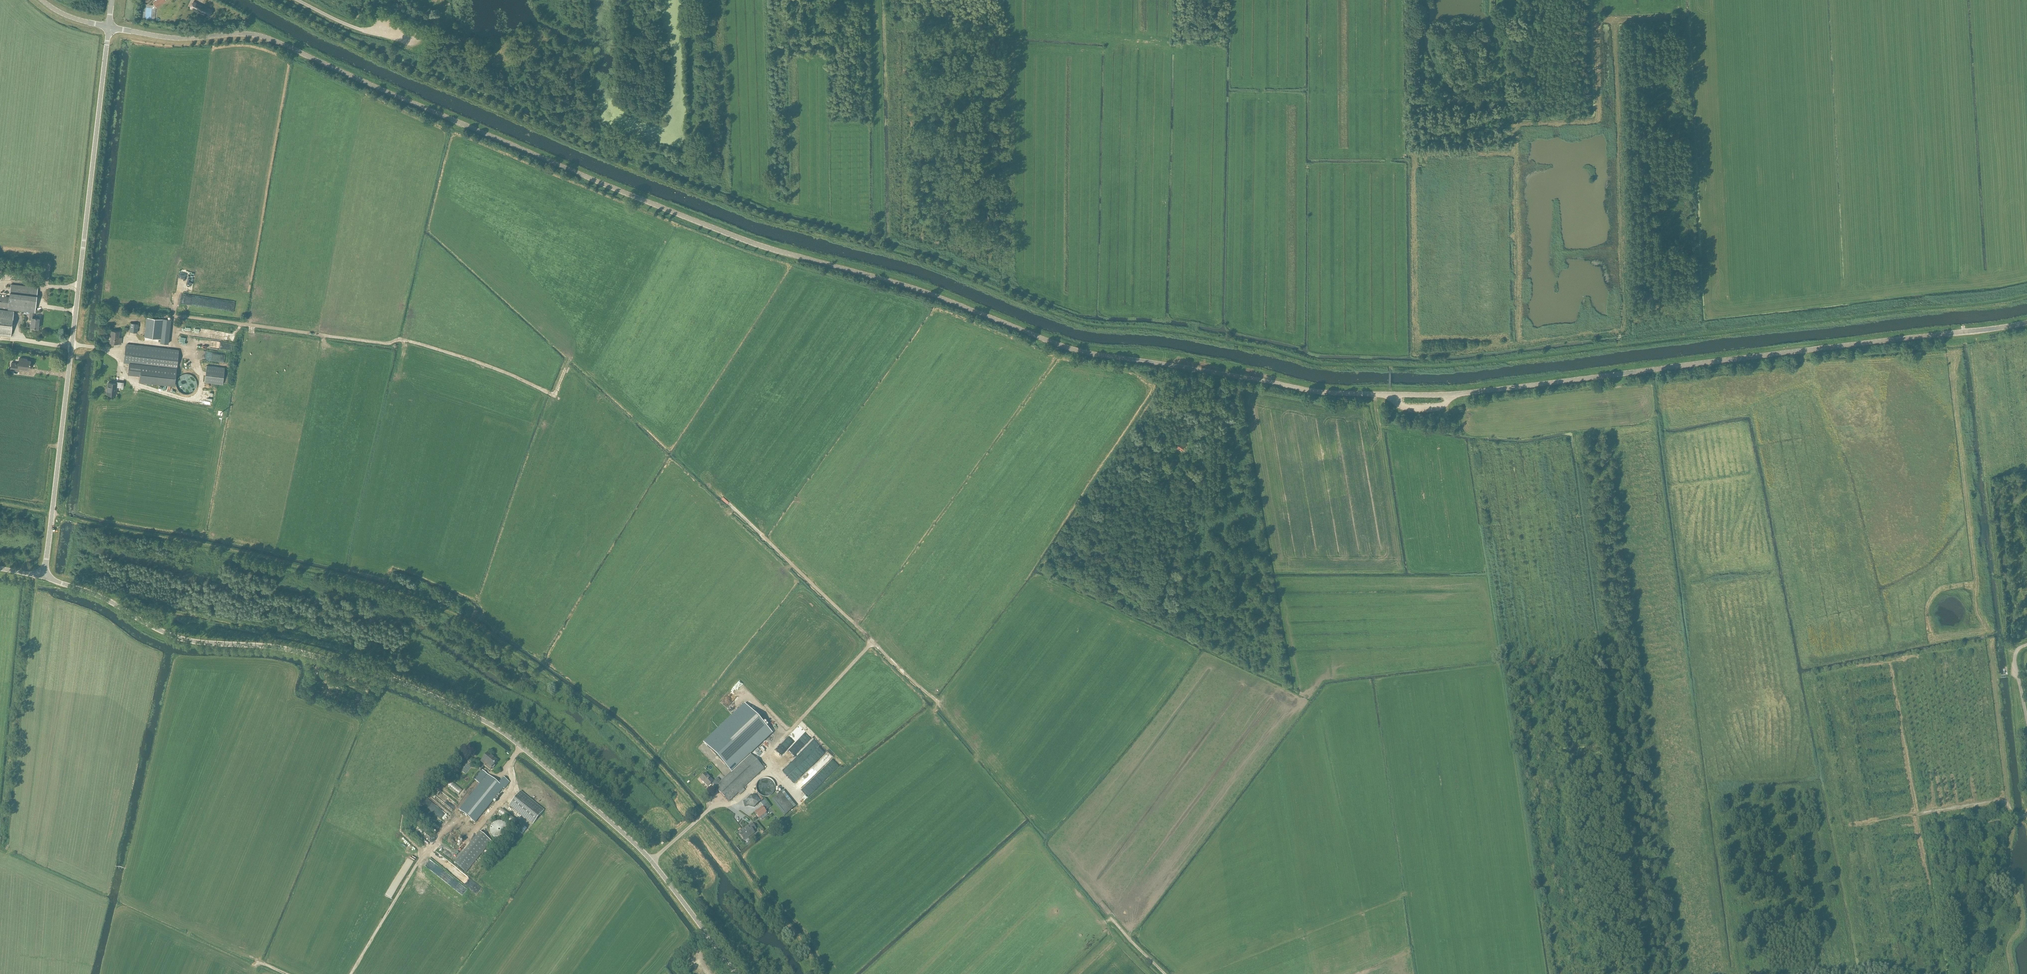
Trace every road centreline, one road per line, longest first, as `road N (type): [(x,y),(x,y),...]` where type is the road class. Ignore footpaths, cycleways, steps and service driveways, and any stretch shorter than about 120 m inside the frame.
road 1 (tertiary): [(2026,323),(1453,395),(1317,392),(1072,352),(988,316),(753,245),(260,36),(166,37),(108,28)]
road 2 (unclassified): [(737,973),(641,848),(476,716),(309,655),(184,640),(42,577)]
road 3 (unclassified): [(42,577),(108,28)]

